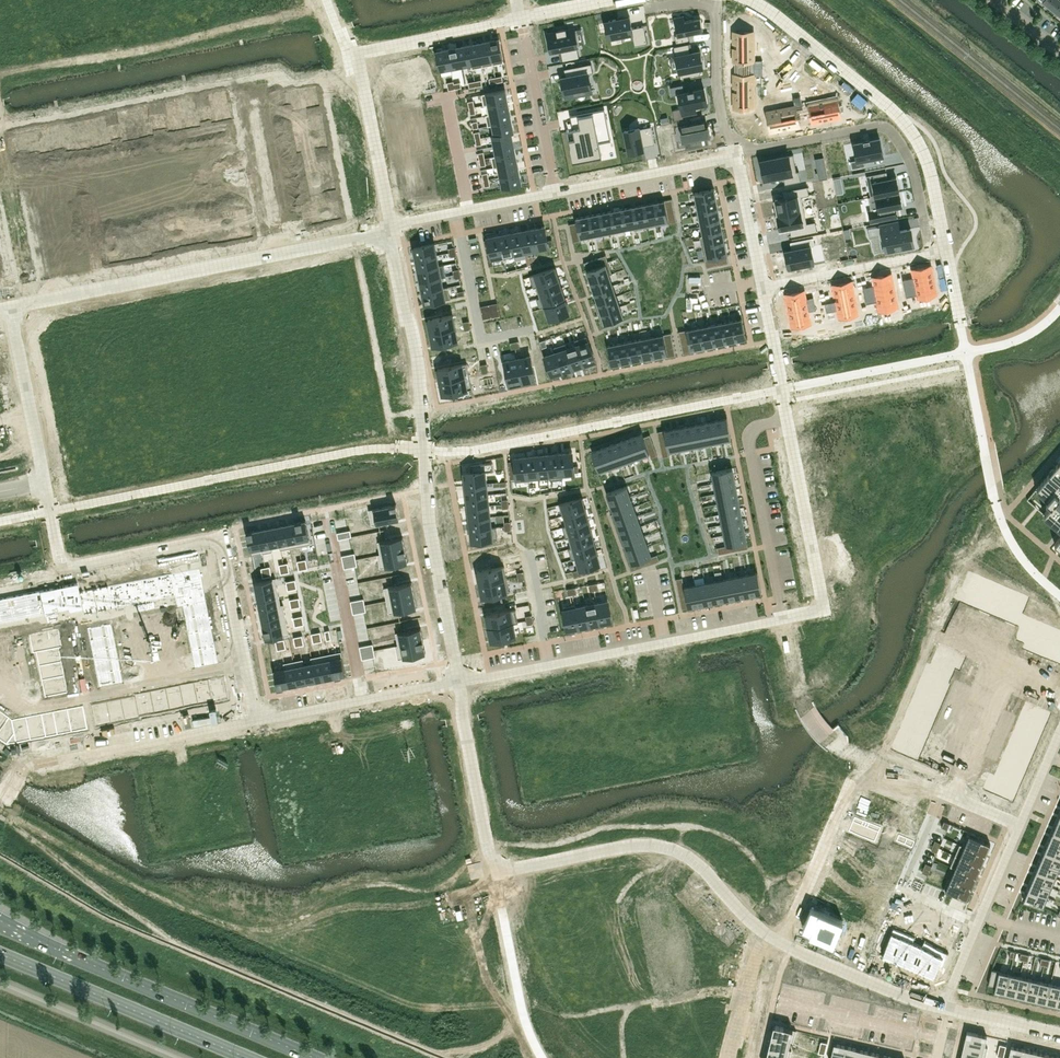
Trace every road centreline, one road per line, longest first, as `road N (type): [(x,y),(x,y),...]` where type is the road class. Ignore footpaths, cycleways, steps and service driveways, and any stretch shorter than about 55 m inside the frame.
road 1 (residential): [(460,681),(494,872),(628,847),(677,852),(764,935),(949,1008)]
road 2 (residential): [(393,231),(418,356),(430,524),(460,681)]
road 3 (residential): [(737,156),(890,131),(912,167),(930,247),(927,254),(762,287)]
road 4 (residential): [(258,720),(221,536),(64,568),(45,482)]
road 5 (residential): [(393,231),(10,305)]
road 6 (primary): [(315,1057),(0,919)]
road 7 (residential): [(1019,825),(826,736),(799,693),(781,617)]
road 8 (residential): [(460,681),(781,617)]
road 9 (primary): [(0,954),(248,1057)]
road 10 (residential): [(781,617),(822,608),(787,419)]
road 11 (residential): [(781,617),(750,438),(756,427),(787,419)]
road 12 (residential): [(737,156),(719,63),(718,4),(648,9)]
road 13 (residential): [(52,761),(258,720)]
road 14 (residential): [(258,720),(460,681)]
road 15 (residential): [(555,194),(515,0)]
road 16 (residential): [(1019,825),(949,1008)]
road 17 (residential): [(0,982),(181,1057)]
road 18 (residential): [(737,156),(555,194)]
road 19 (residential): [(10,305),(45,482)]
road 20 (residential): [(555,194),(393,231)]
road 21 (residential): [(787,419),(762,287)]
road 22 (residential): [(762,287),(737,156)]

